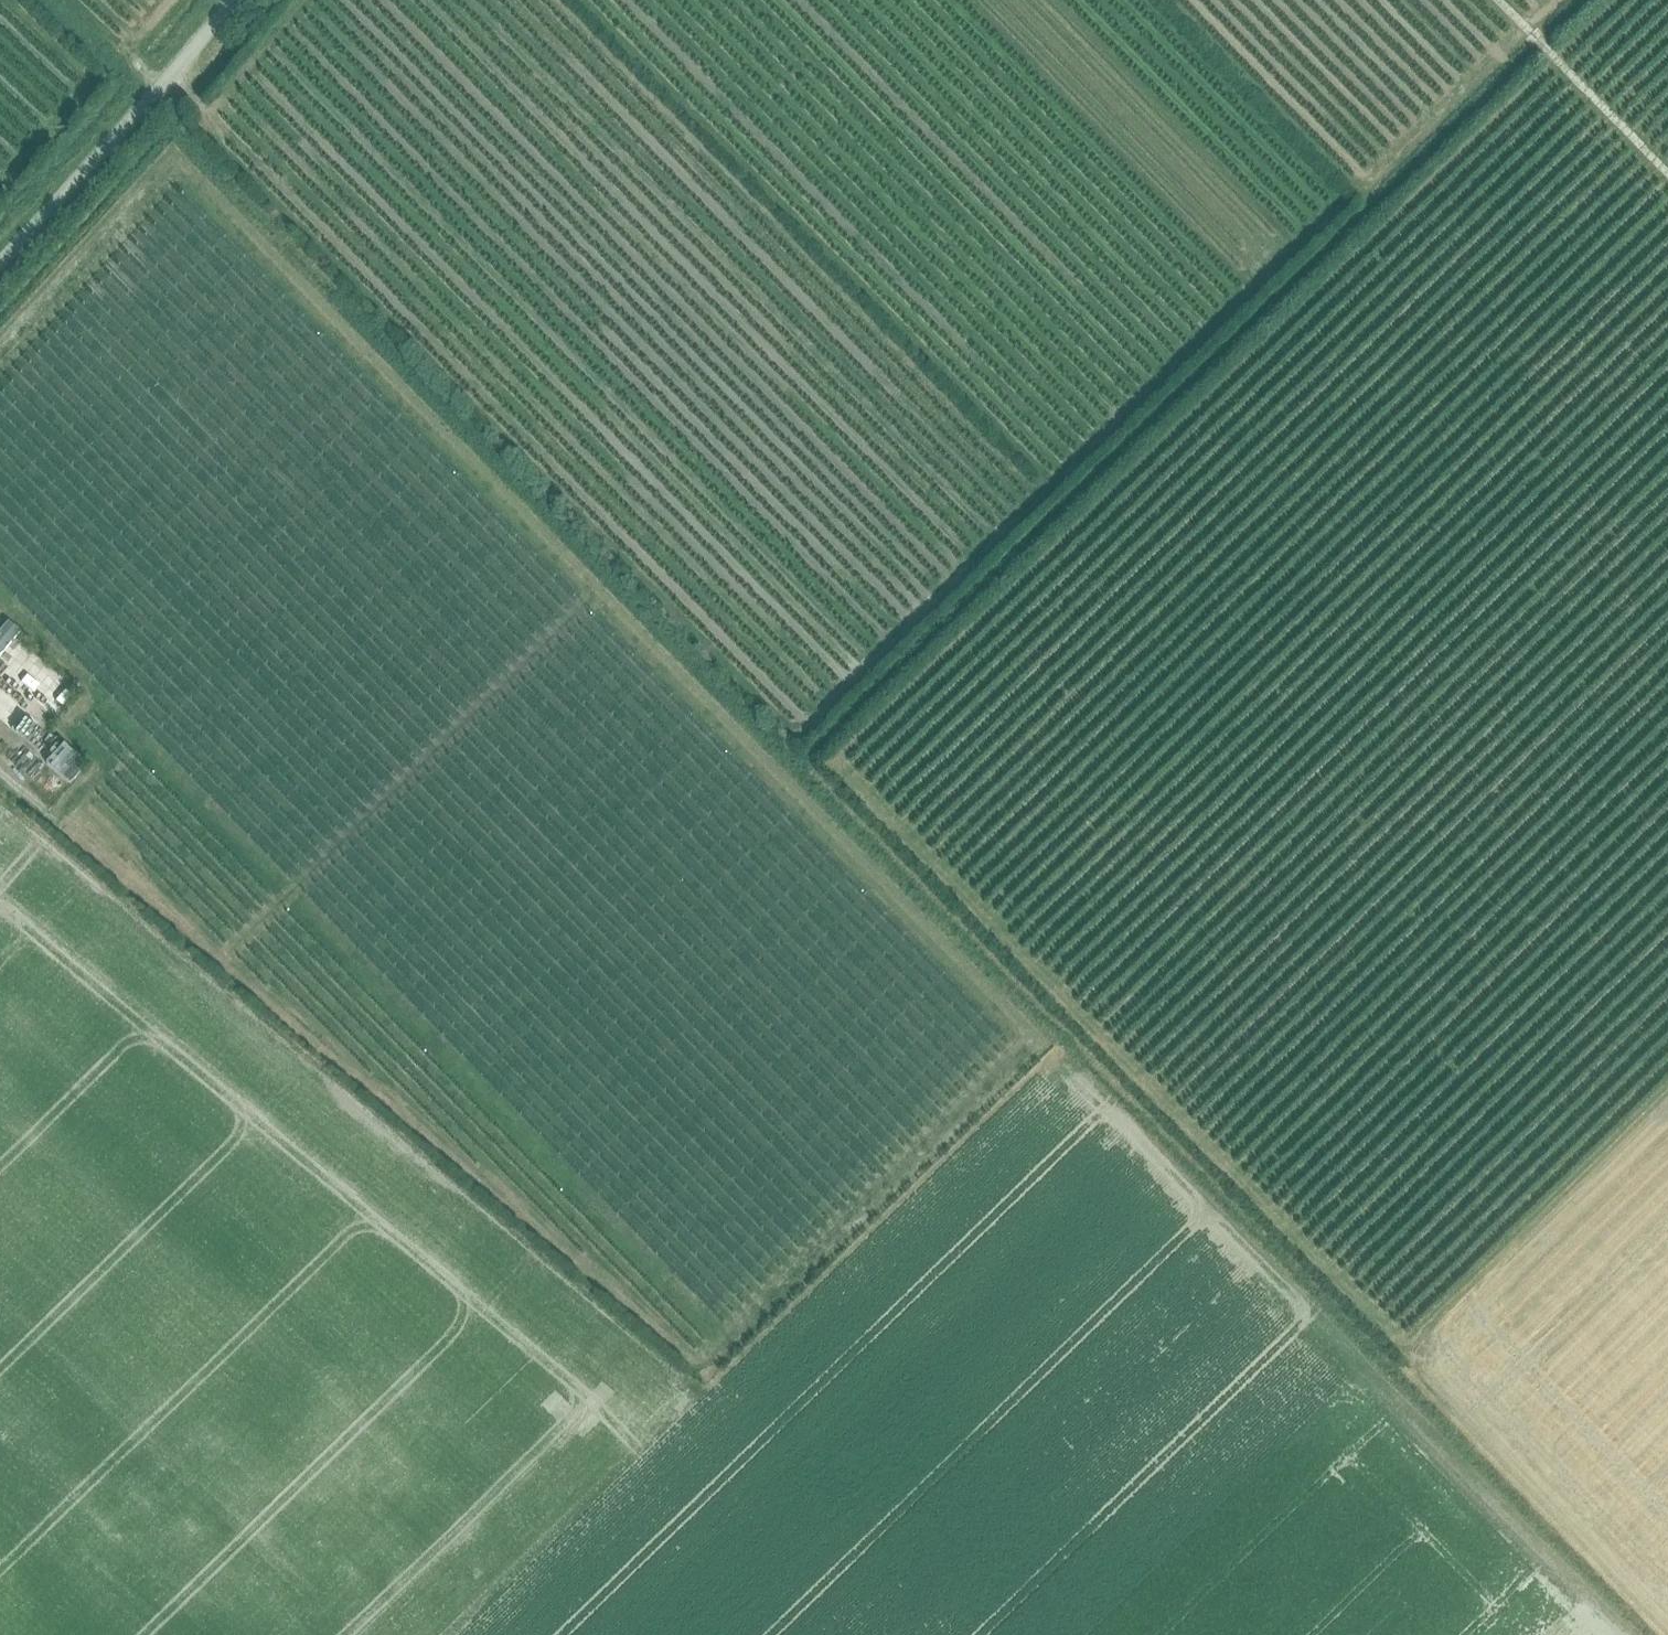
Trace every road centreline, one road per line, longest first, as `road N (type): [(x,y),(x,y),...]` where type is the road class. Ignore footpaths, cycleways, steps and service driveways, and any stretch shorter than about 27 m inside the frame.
road 1 (unclassified): [(0,263),(232,0)]

